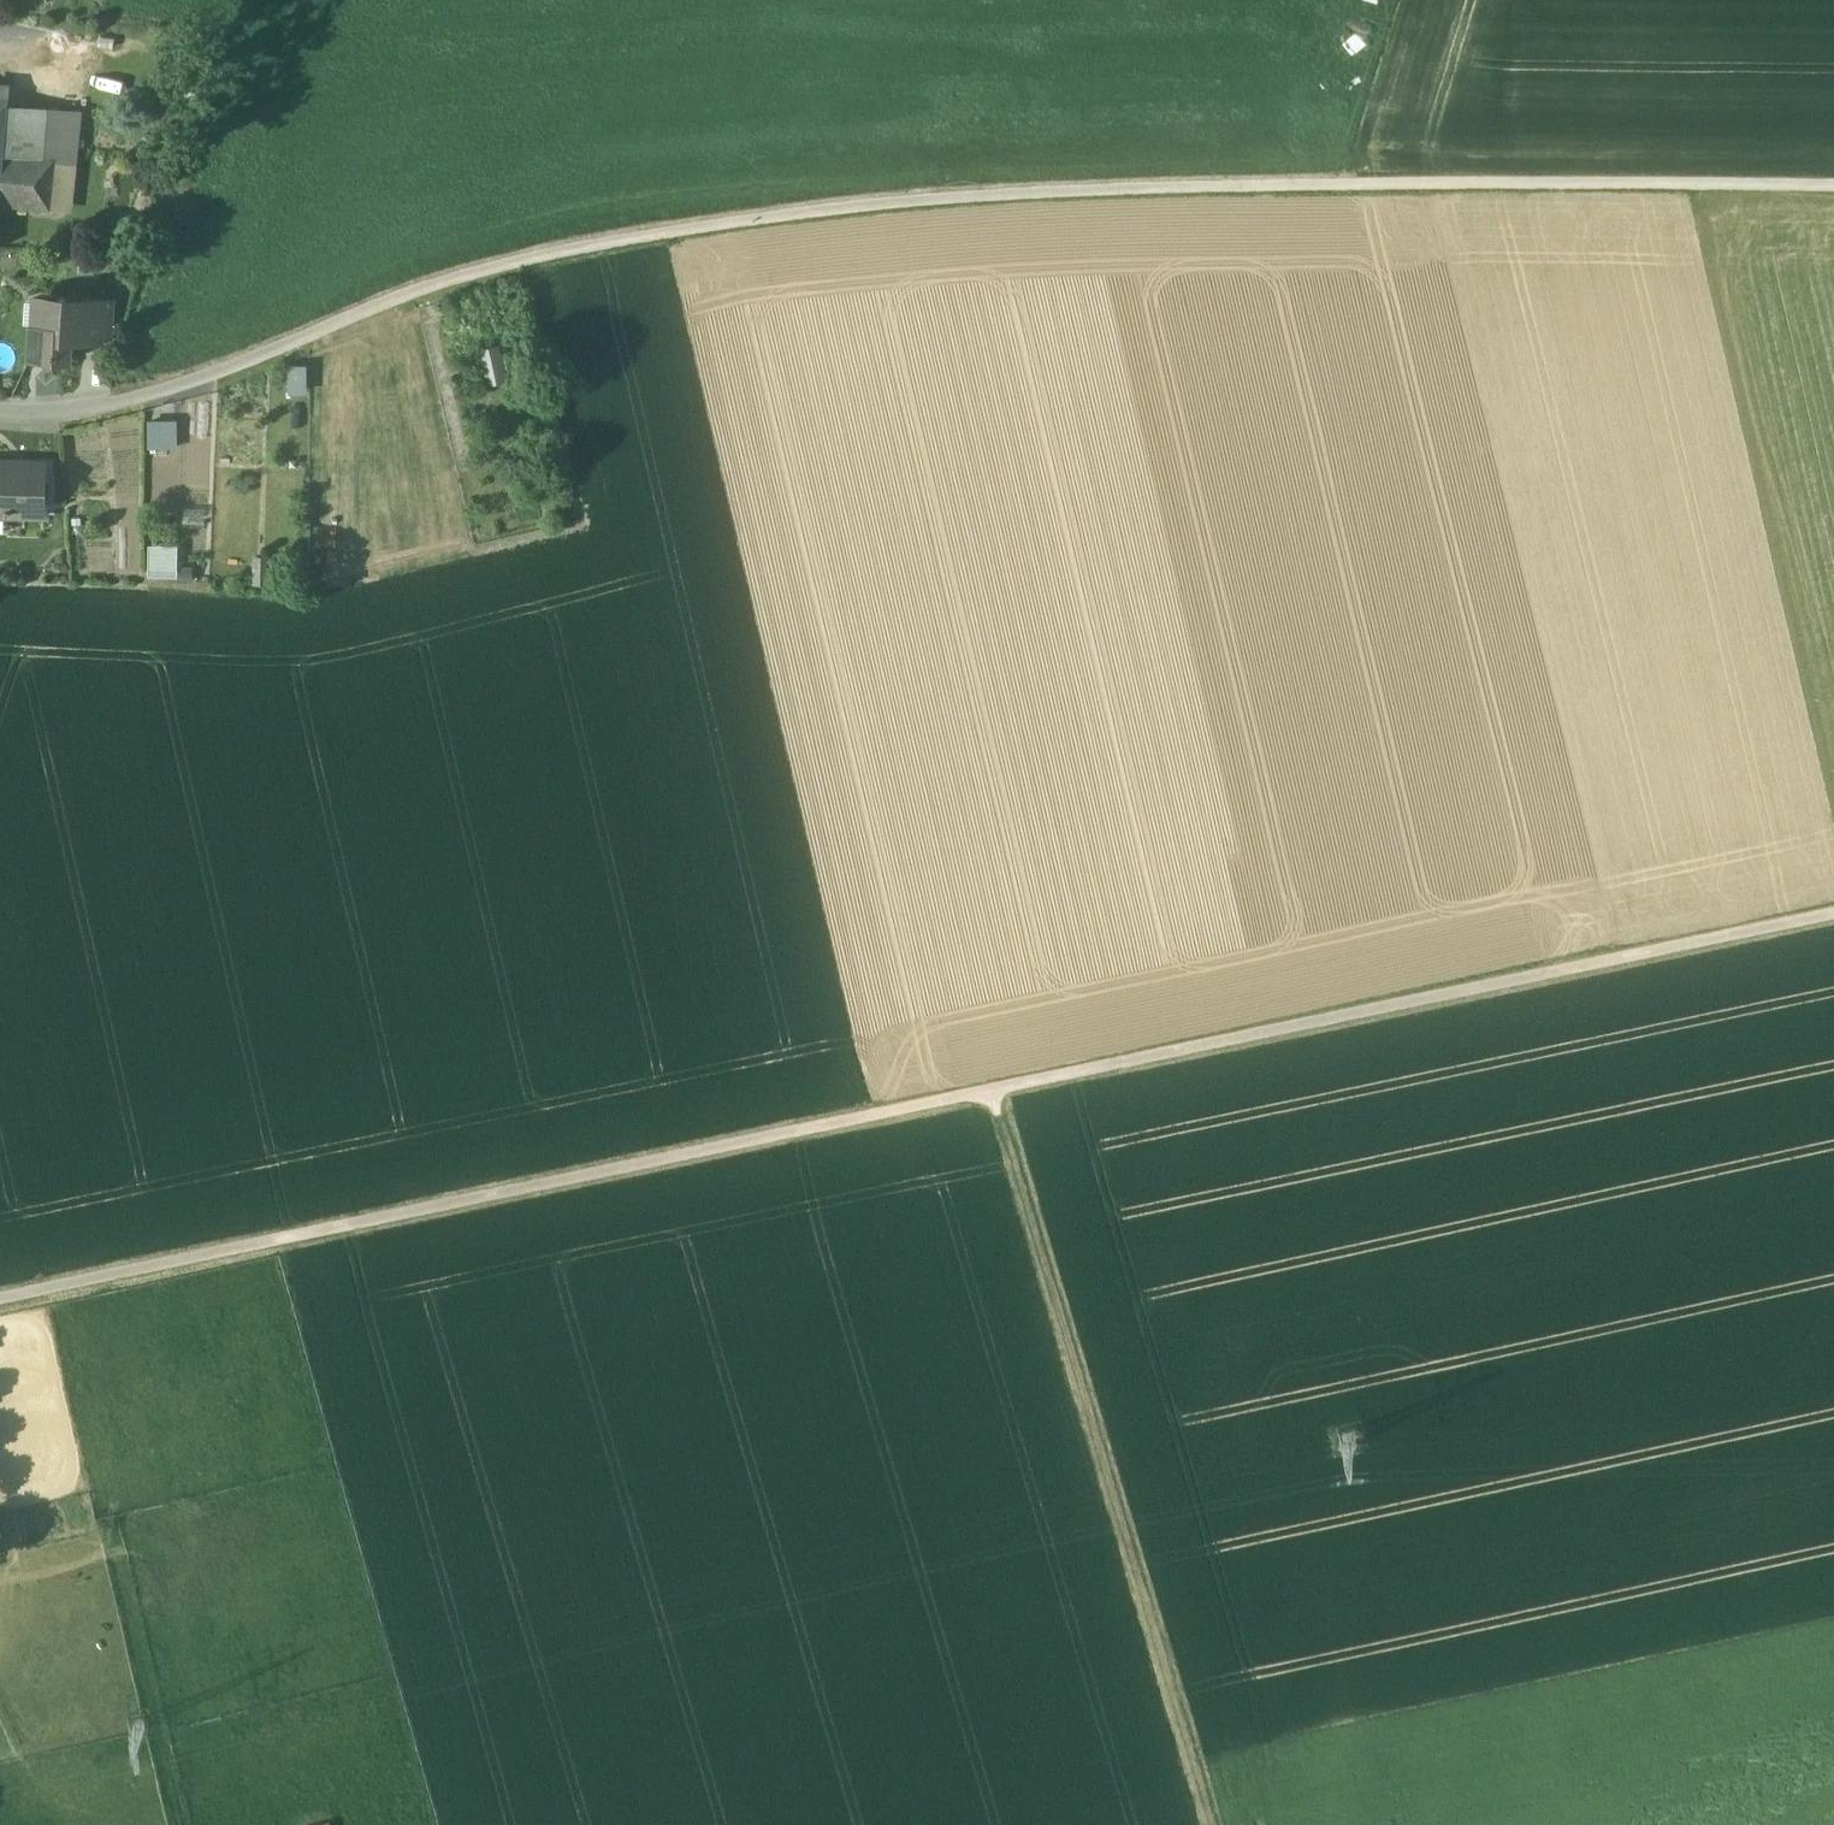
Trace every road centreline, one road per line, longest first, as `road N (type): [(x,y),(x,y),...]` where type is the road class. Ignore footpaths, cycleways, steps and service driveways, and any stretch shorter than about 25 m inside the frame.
road 1 (track): [(0,1301),(1833,913)]
road 2 (track): [(108,410),(383,305),(639,232),(1035,191),(1448,180),(1833,186)]
road 3 (track): [(987,1088),(1138,1602),(1217,1824)]

